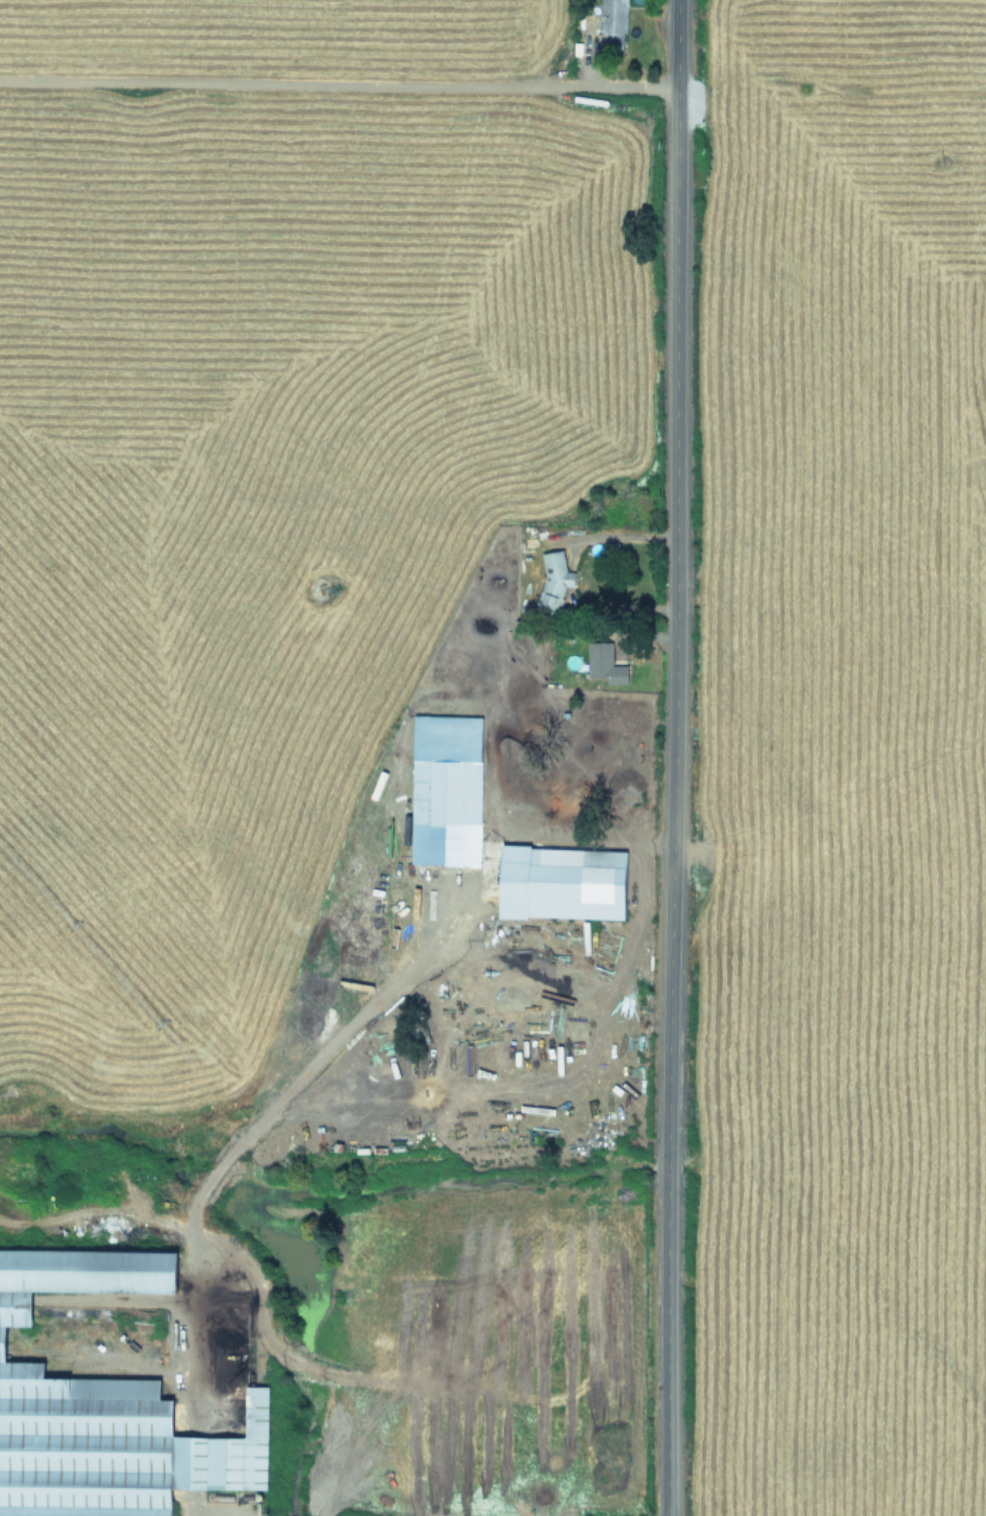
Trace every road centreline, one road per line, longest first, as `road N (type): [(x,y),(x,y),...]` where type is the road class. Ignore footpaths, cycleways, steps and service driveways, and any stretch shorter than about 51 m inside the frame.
road 1 (tertiary): [(659,1515),(671,0)]
road 2 (residential): [(670,91),(0,90)]

